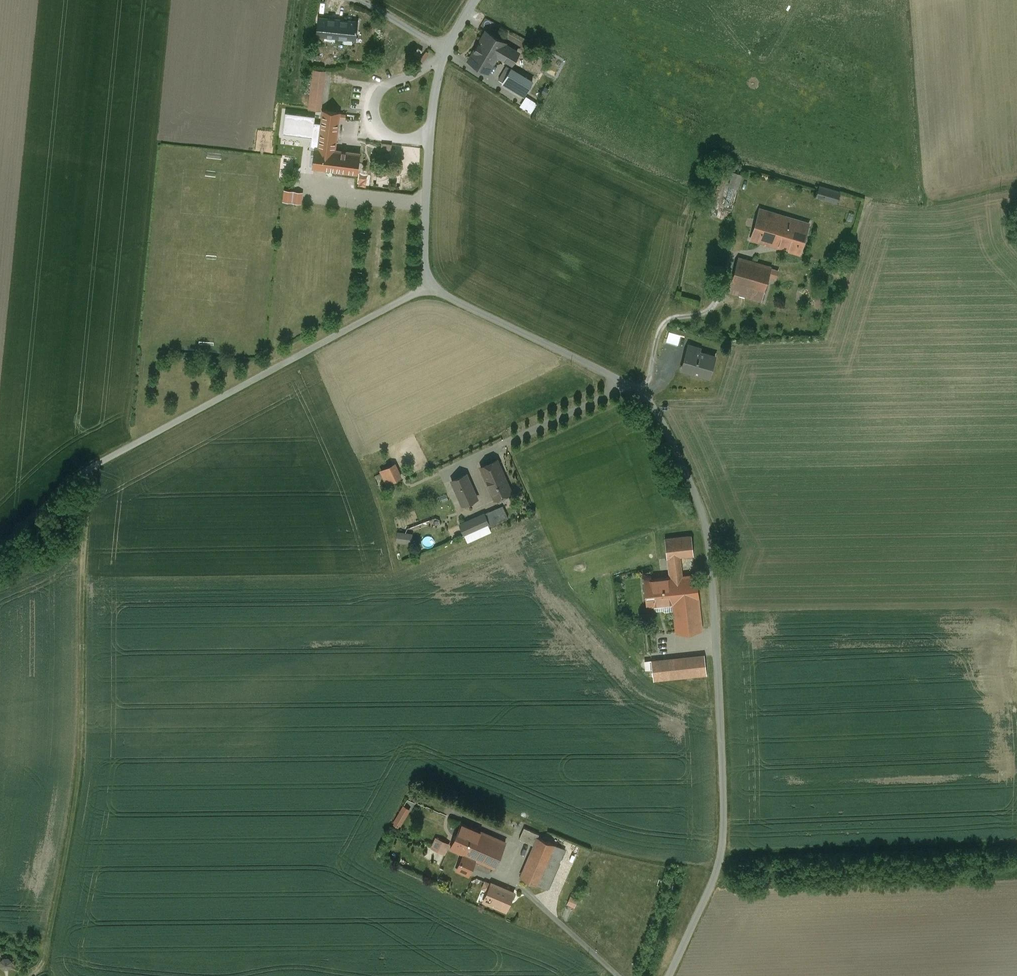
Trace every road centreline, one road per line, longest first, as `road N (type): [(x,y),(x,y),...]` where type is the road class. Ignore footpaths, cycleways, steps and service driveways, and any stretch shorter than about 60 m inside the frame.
road 1 (unclassified): [(431,287),(628,387),(655,412),(695,496),(714,590),(721,855),(668,975)]
road 2 (track): [(89,470),(77,782),(44,967),(27,975)]
road 3 (unclassified): [(431,287),(99,464),(0,549)]
road 4 (unclassified): [(440,64),(390,84),(375,109),(392,137),(431,138)]
road 5 (unclassified): [(431,287),(425,263),(431,138)]

